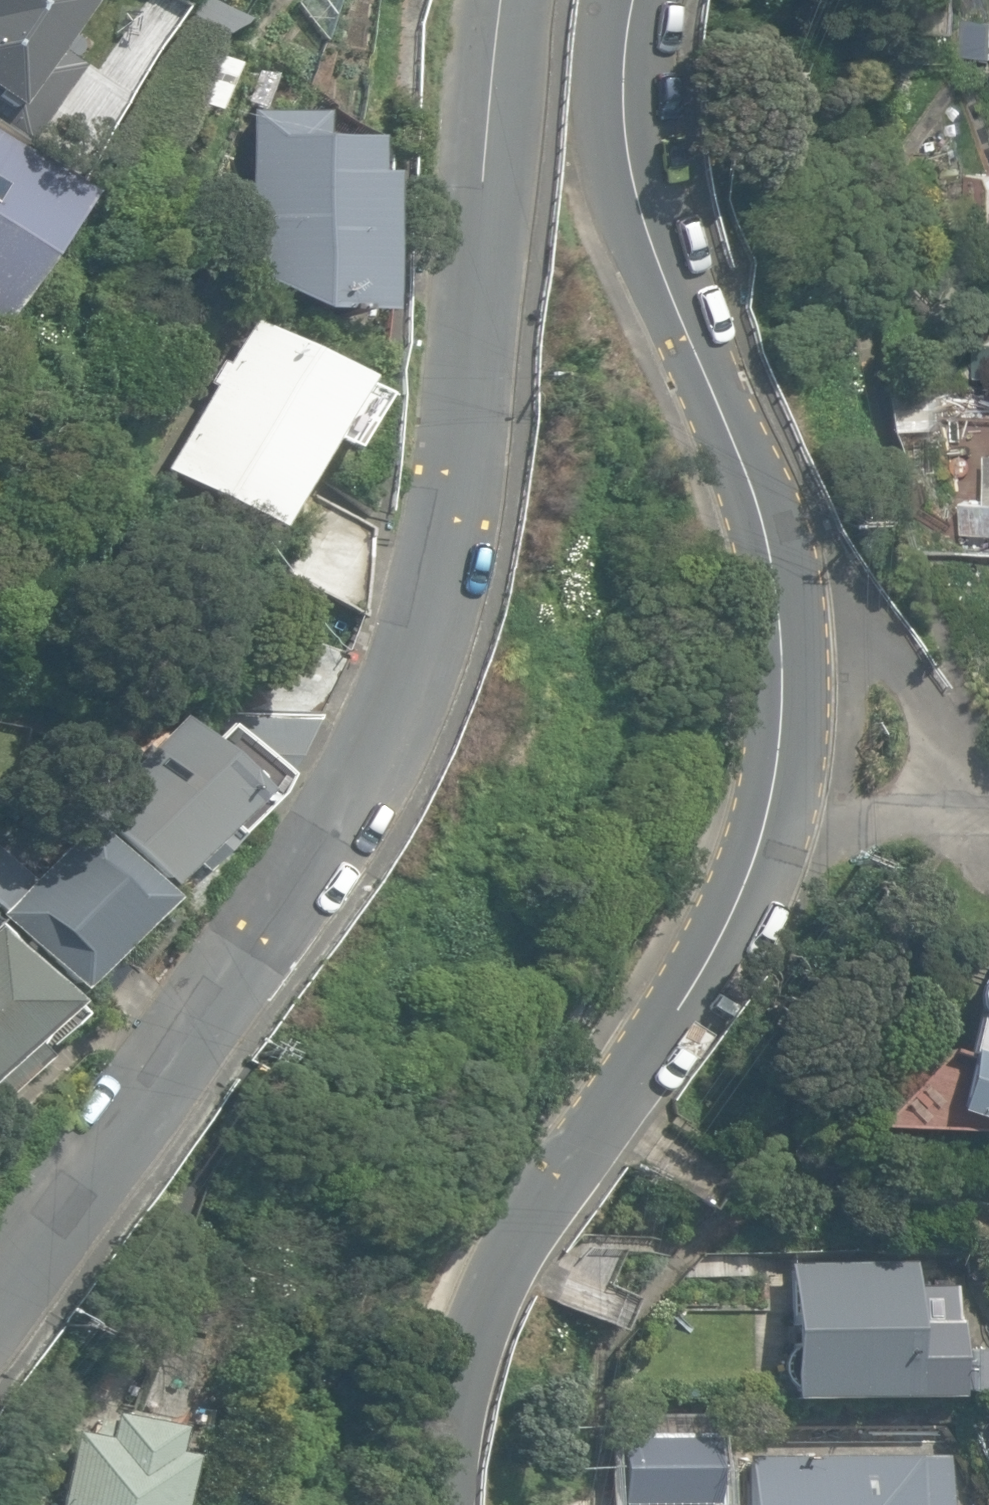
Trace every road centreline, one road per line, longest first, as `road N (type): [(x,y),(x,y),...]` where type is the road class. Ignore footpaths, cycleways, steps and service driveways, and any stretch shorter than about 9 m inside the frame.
road 1 (residential): [(502,0),(442,605),(381,744),(297,875),(87,1192),(0,1296)]
road 2 (tertiary): [(439,1504),(482,1301),(697,977),(769,803)]
road 3 (tertiary): [(770,531),(719,374),(640,199),(622,101),(630,0)]
road 4 (residential): [(770,531),(910,670),(940,744),(954,814)]
road 5 (tertiary): [(769,803),(785,625),(770,531)]
road 6 (residential): [(954,814),(904,817),(769,803)]

